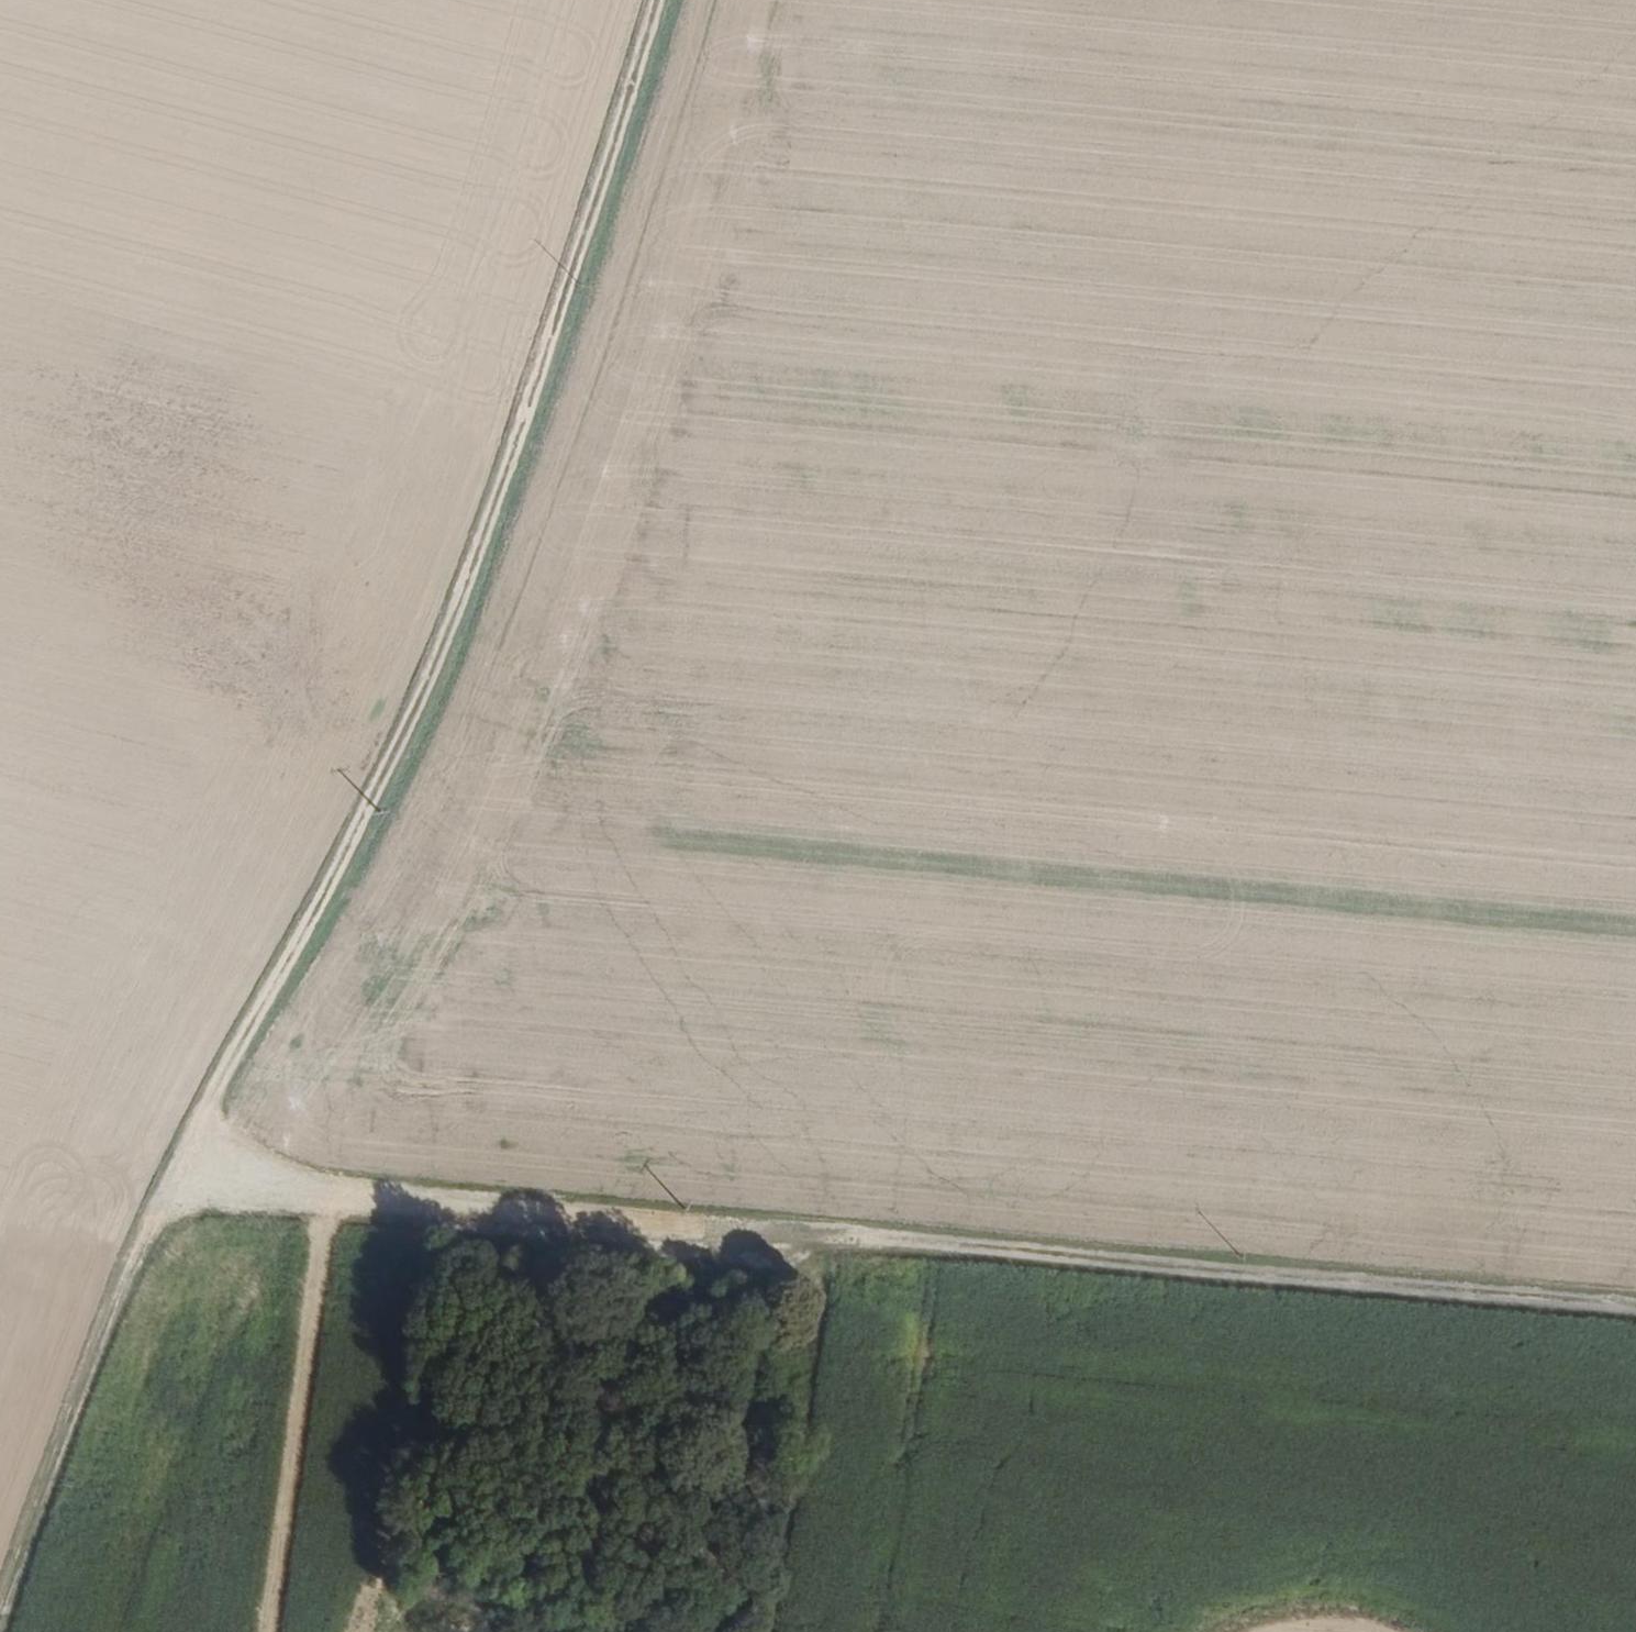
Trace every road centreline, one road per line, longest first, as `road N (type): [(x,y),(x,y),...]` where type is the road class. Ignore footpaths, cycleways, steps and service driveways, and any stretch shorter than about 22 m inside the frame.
road 1 (track): [(0,1598),(172,1173),(332,879),(479,557),(658,0)]
road 2 (track): [(197,1139),(217,1164),(244,1179),(1635,1304)]

